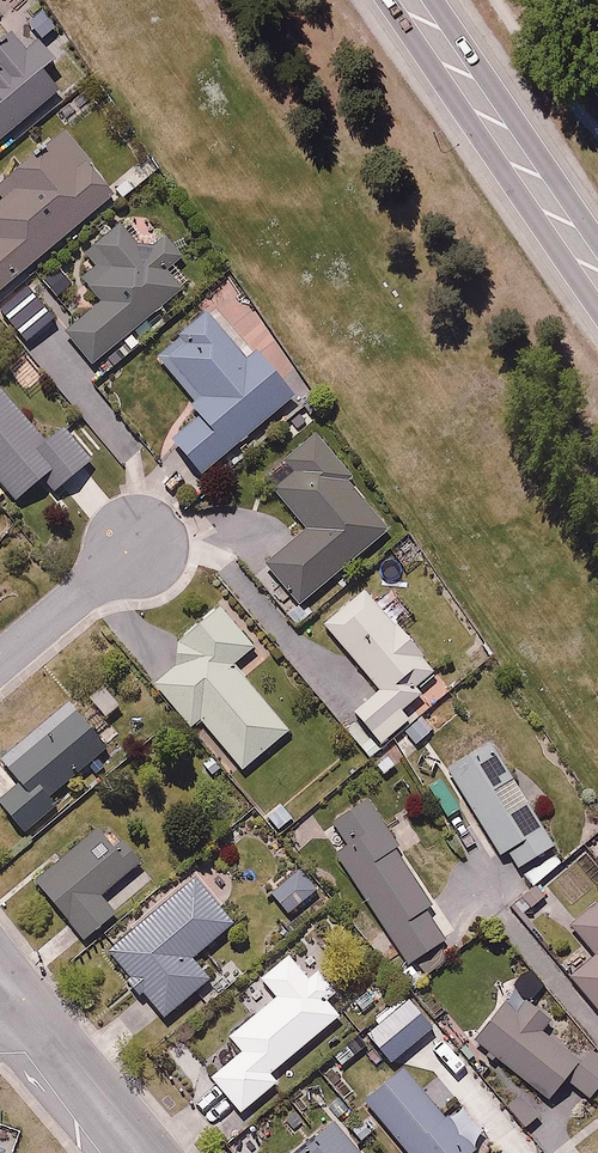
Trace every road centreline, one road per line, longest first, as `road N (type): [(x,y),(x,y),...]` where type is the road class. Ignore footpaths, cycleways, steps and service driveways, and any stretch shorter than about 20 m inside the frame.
road 1 (primary): [(597,277),(409,0)]
road 2 (residential): [(131,1147),(2,979)]
road 3 (residential): [(0,664),(131,553)]

